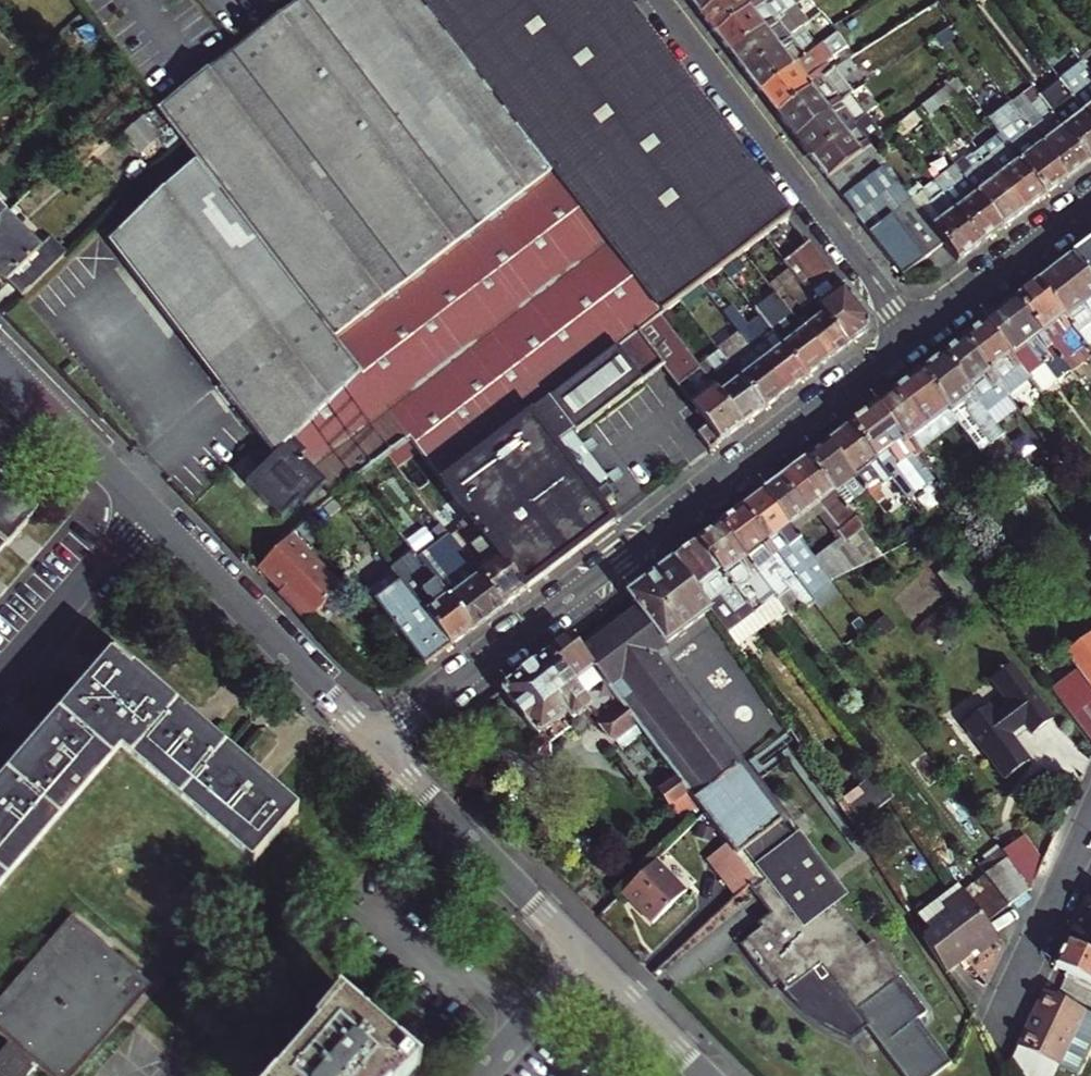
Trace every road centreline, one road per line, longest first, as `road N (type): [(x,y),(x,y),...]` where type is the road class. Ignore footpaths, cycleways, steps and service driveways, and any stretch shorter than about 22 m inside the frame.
road 1 (residential): [(914,334),(375,745)]
road 2 (residential): [(914,334),(657,0)]
road 3 (residential): [(375,745),(148,510)]
road 4 (residential): [(583,960),(375,745)]
road 5 (residential): [(148,510),(0,680)]
road 6 (residential): [(1090,201),(914,334)]
road 7 (residential): [(148,510),(0,359)]
road 8 (residential): [(1090,824),(1005,1012)]
road 9 (residential): [(701,1075),(583,960)]
road 10 (residential): [(583,960),(479,1075)]

